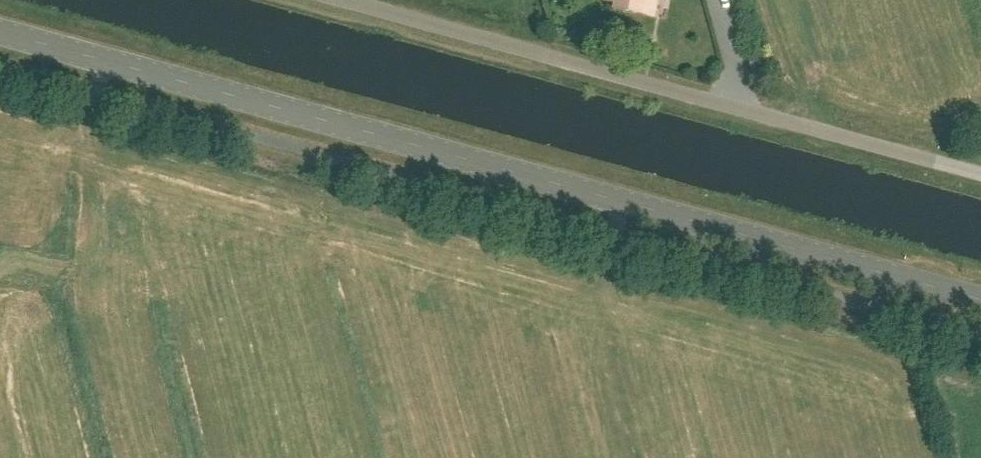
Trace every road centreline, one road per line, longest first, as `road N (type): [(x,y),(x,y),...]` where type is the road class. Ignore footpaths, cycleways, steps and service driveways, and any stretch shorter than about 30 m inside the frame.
road 1 (tertiary): [(980,296),(0,29)]
road 2 (unclassified): [(980,170),(354,0)]

